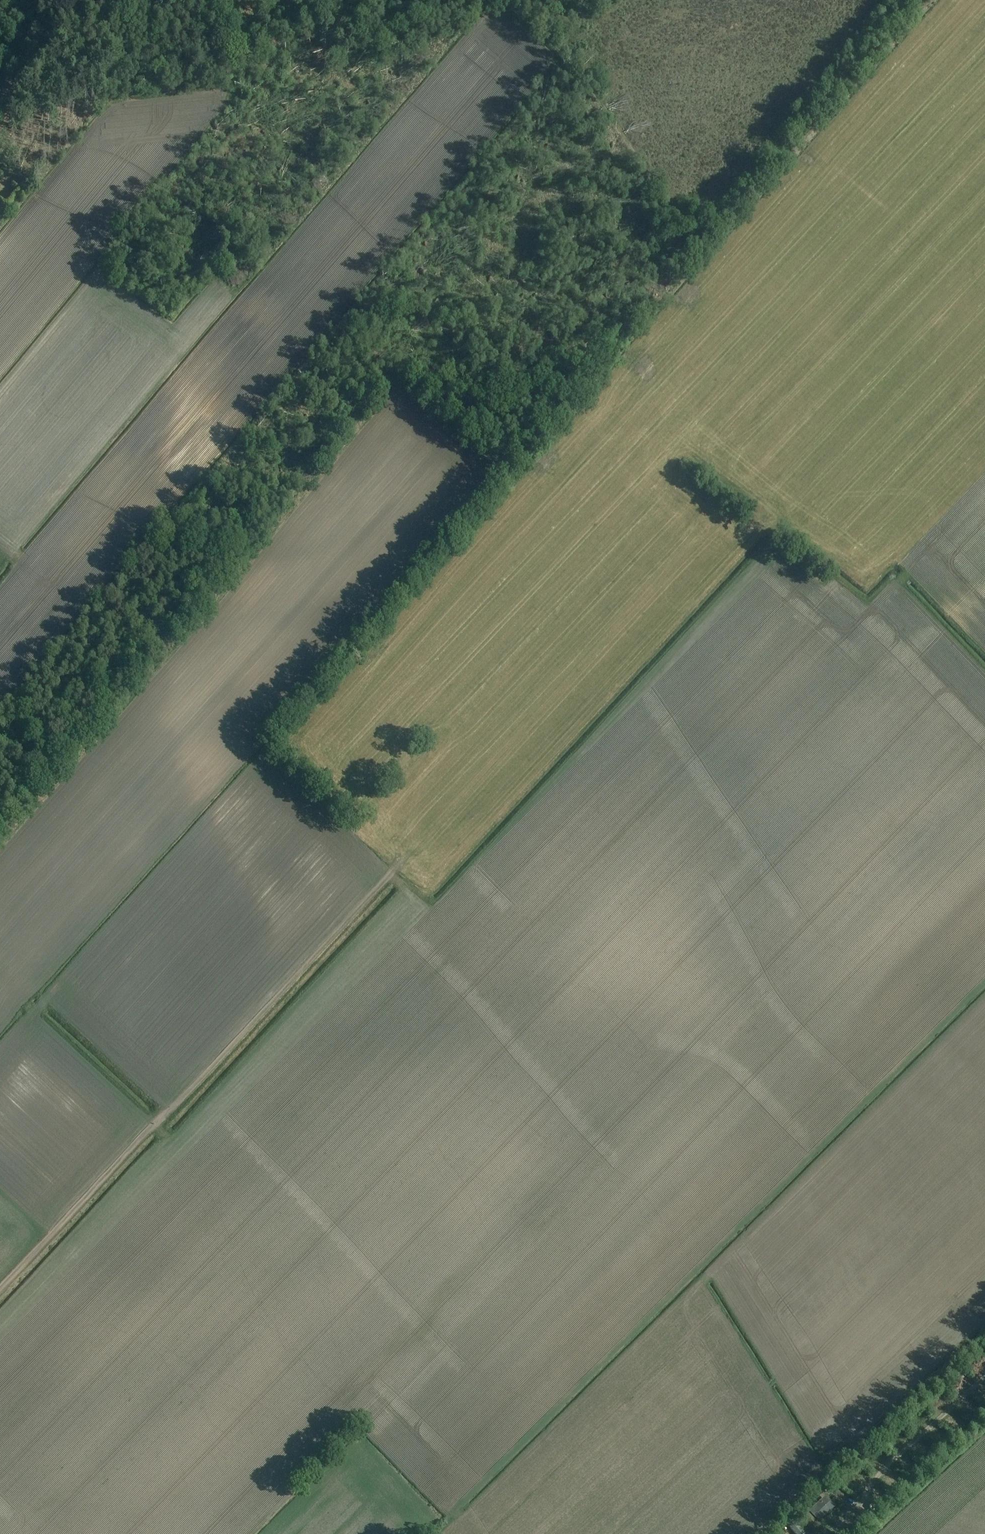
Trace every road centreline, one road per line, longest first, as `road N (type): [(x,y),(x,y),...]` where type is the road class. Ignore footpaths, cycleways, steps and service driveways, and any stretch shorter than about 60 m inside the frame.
road 1 (track): [(0,1291),(396,868)]
road 2 (track): [(848,1533),(865,1491),(984,1376)]

